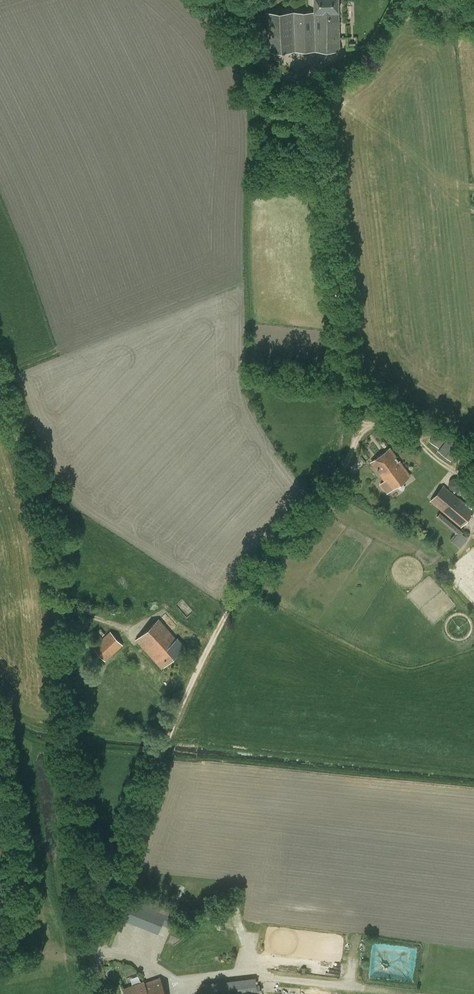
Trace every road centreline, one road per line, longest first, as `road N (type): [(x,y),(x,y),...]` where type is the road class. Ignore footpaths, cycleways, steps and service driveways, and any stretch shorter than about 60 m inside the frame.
road 1 (track): [(93,938),(109,917),(172,731),(234,598),(354,449),(317,110)]
road 2 (unclassified): [(98,993),(41,510),(0,389)]
road 3 (track): [(317,110),(306,89),(264,61),(238,0)]
road 4 (track): [(317,110),(335,80),(364,58),(398,0)]

